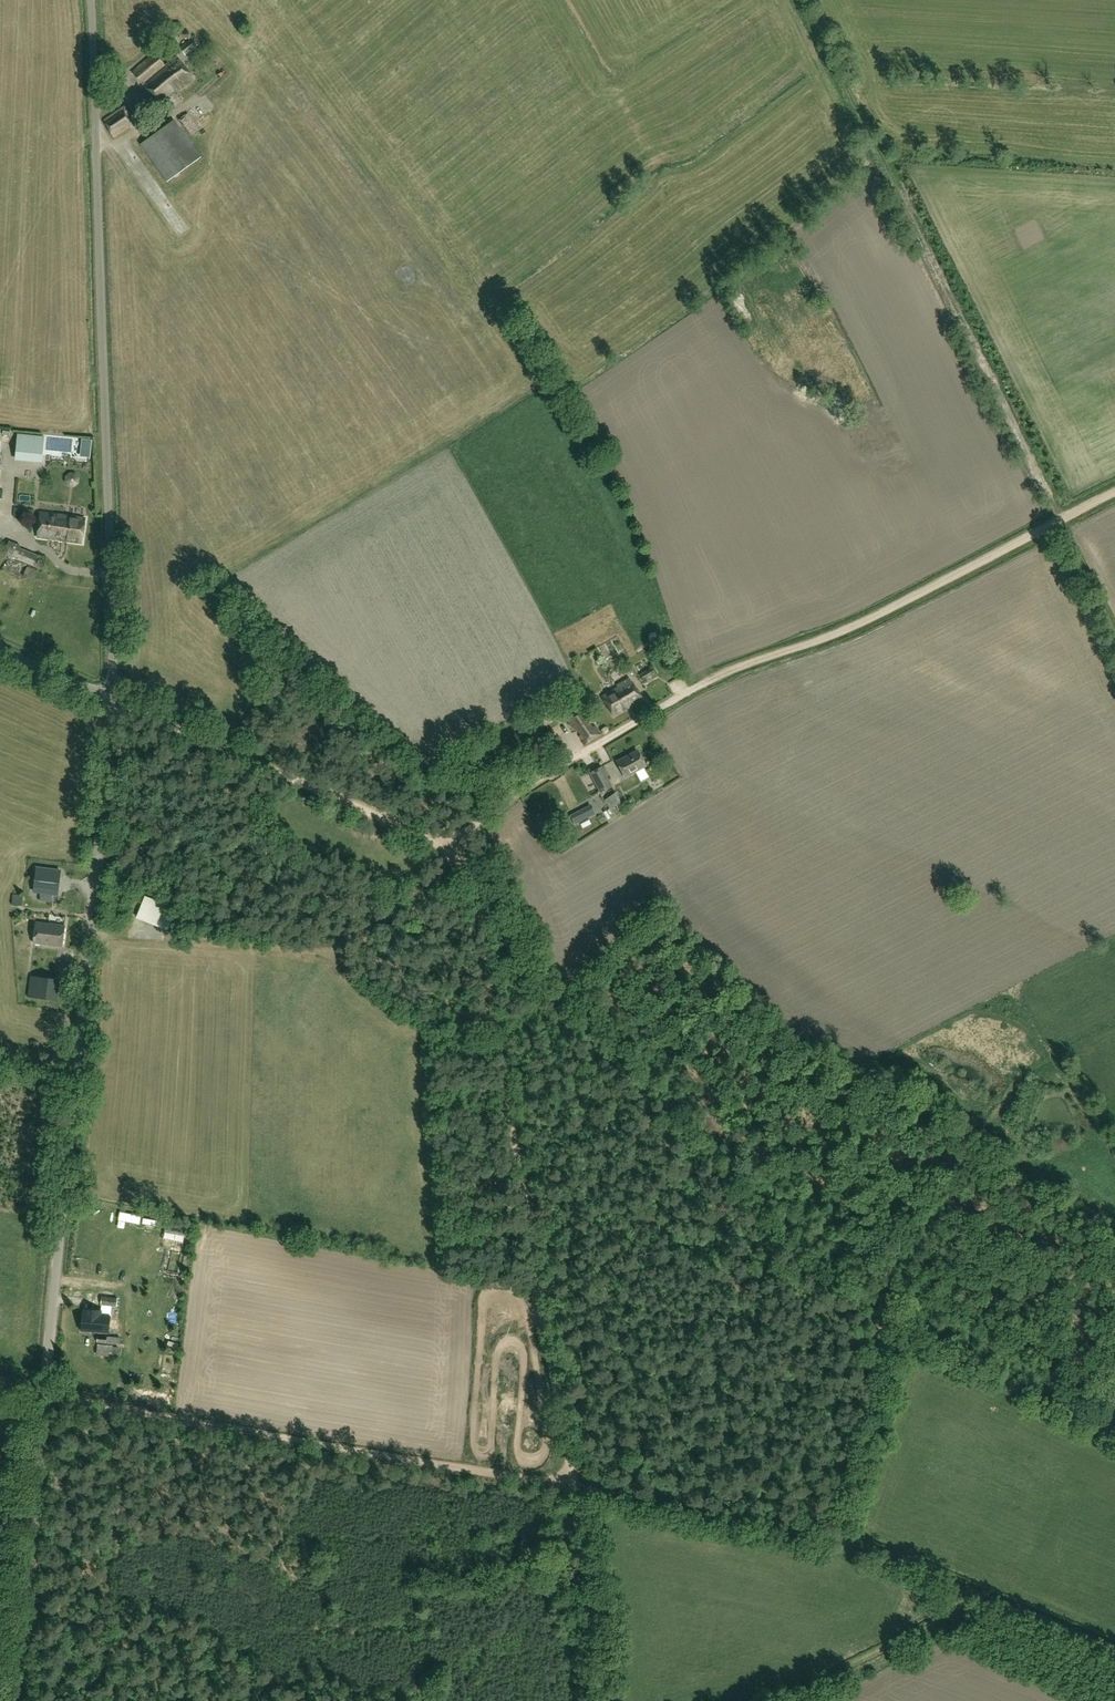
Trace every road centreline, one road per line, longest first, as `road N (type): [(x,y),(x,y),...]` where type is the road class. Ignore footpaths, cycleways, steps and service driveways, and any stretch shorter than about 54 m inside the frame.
road 1 (unclassified): [(14,1700),(112,700)]
road 2 (track): [(450,849),(520,789),(707,681),(860,624),(1114,492)]
road 3 (unclassified): [(112,700),(91,0)]
road 4 (track): [(0,1386),(575,1489)]
road 5 (track): [(803,0),(1061,520)]
road 6 (track): [(575,1489),(494,1035)]
road 7 (track): [(974,1592),(836,1536),(575,1489)]
road 8 (track): [(450,849),(435,876),(326,949),(90,935)]
road 9 (track): [(450,849),(112,700)]
road 10 (track): [(494,1035),(474,887),(450,849)]
road 11 (track): [(605,1700),(578,1515)]
road 12 (track): [(1114,1649),(974,1592)]
road 13 (unclassified): [(0,650),(112,700)]

